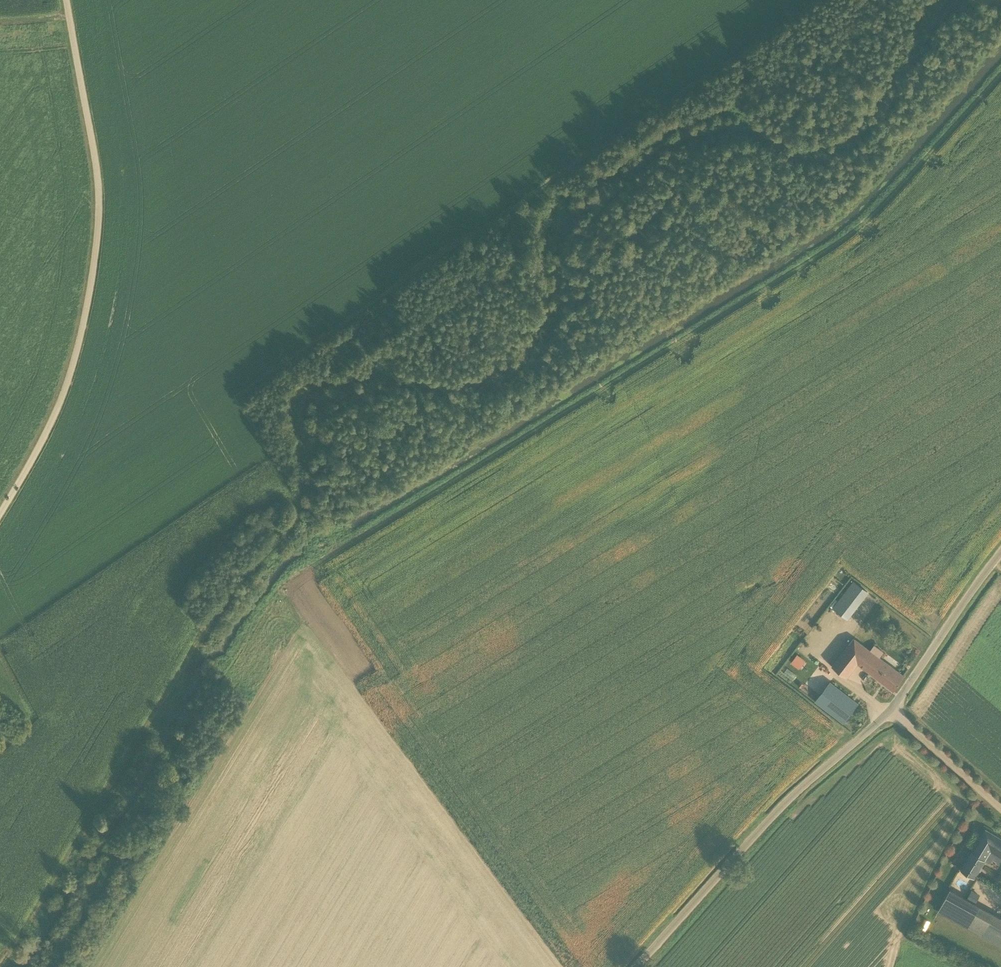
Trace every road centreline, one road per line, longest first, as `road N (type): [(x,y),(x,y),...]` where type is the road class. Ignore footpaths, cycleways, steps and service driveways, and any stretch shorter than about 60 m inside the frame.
road 1 (track): [(1000,65),(850,227),(291,576),(218,681)]
road 2 (unclassified): [(0,512),(41,443),(90,292),(98,174),(70,0)]
road 3 (unclassified): [(639,966),(796,795),(897,708)]
road 4 (unclassified): [(897,708),(1000,554)]
road 5 (unclassified): [(1000,800),(897,708)]

